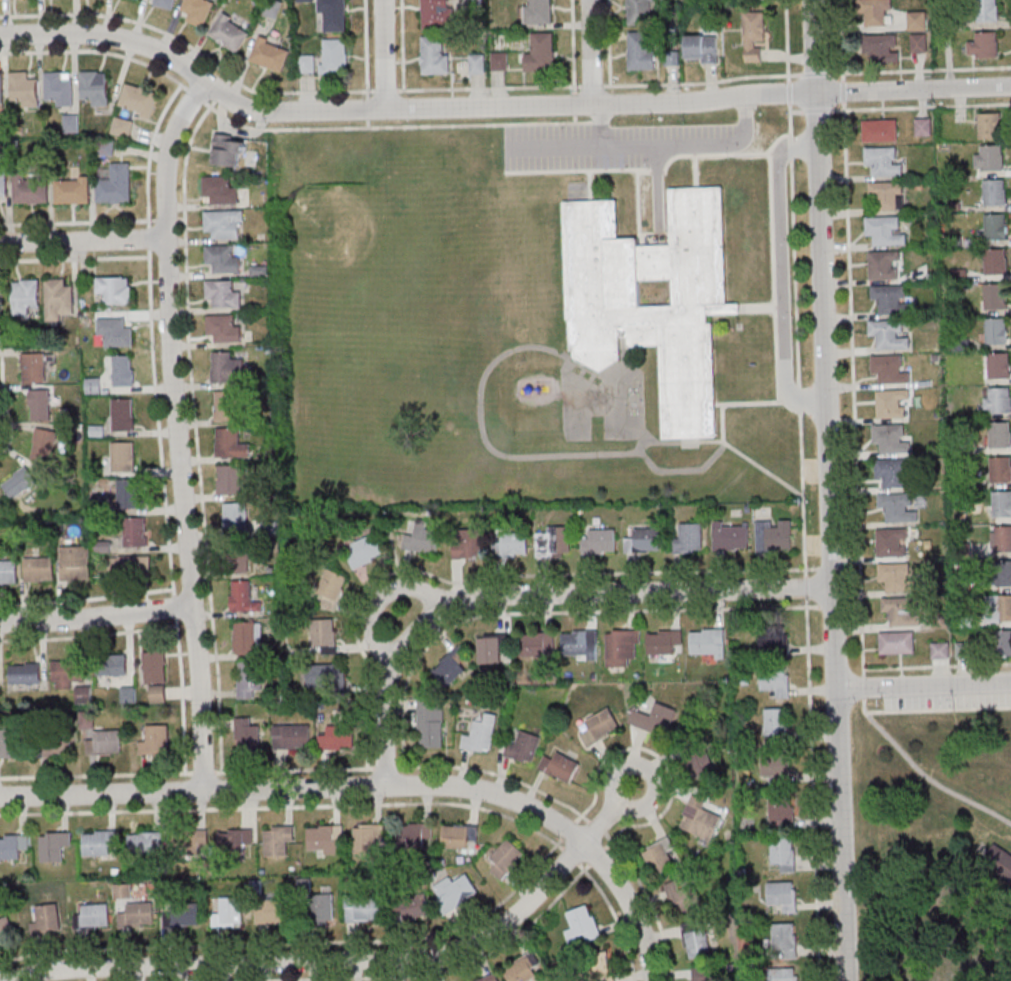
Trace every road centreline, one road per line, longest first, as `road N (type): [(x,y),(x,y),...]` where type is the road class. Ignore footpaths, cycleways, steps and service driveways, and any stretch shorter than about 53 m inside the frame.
road 1 (residential): [(1010,85),(273,113),(234,101),(161,51),(106,36),(0,36)]
road 2 (residential): [(845,980),(813,0)]
road 3 (residential): [(650,980),(644,941),(622,892),(581,842),(541,812),(484,791),(383,783),(0,794)]
road 4 (residential): [(205,789),(166,180),(181,122),(205,81)]
road 5 (residential): [(581,842),(506,924),(449,952),(94,968),(3,980)]
road 6 (residential): [(833,588),(447,599),(424,618),(395,664),(383,783)]
road 7 (residential): [(192,602),(0,621)]
road 8 (residential): [(1010,681),(836,687)]
road 9 (residential): [(171,237),(0,242)]
road 10 (residential): [(447,599),(410,589),(381,597),(371,632),(394,667)]

